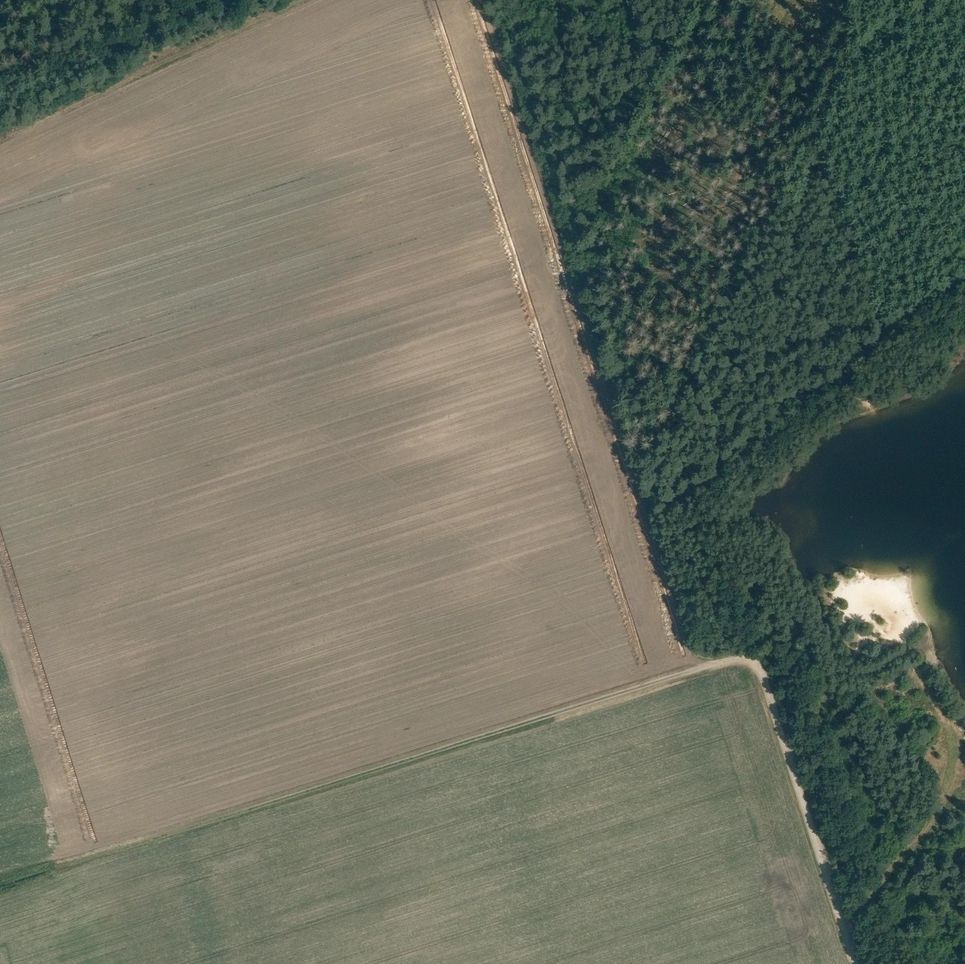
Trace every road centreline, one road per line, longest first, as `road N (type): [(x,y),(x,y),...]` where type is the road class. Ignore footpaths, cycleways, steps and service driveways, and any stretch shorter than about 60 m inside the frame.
road 1 (track): [(854,963),(749,659),(693,669),(79,866)]
road 2 (unclassified): [(309,0),(0,150)]

